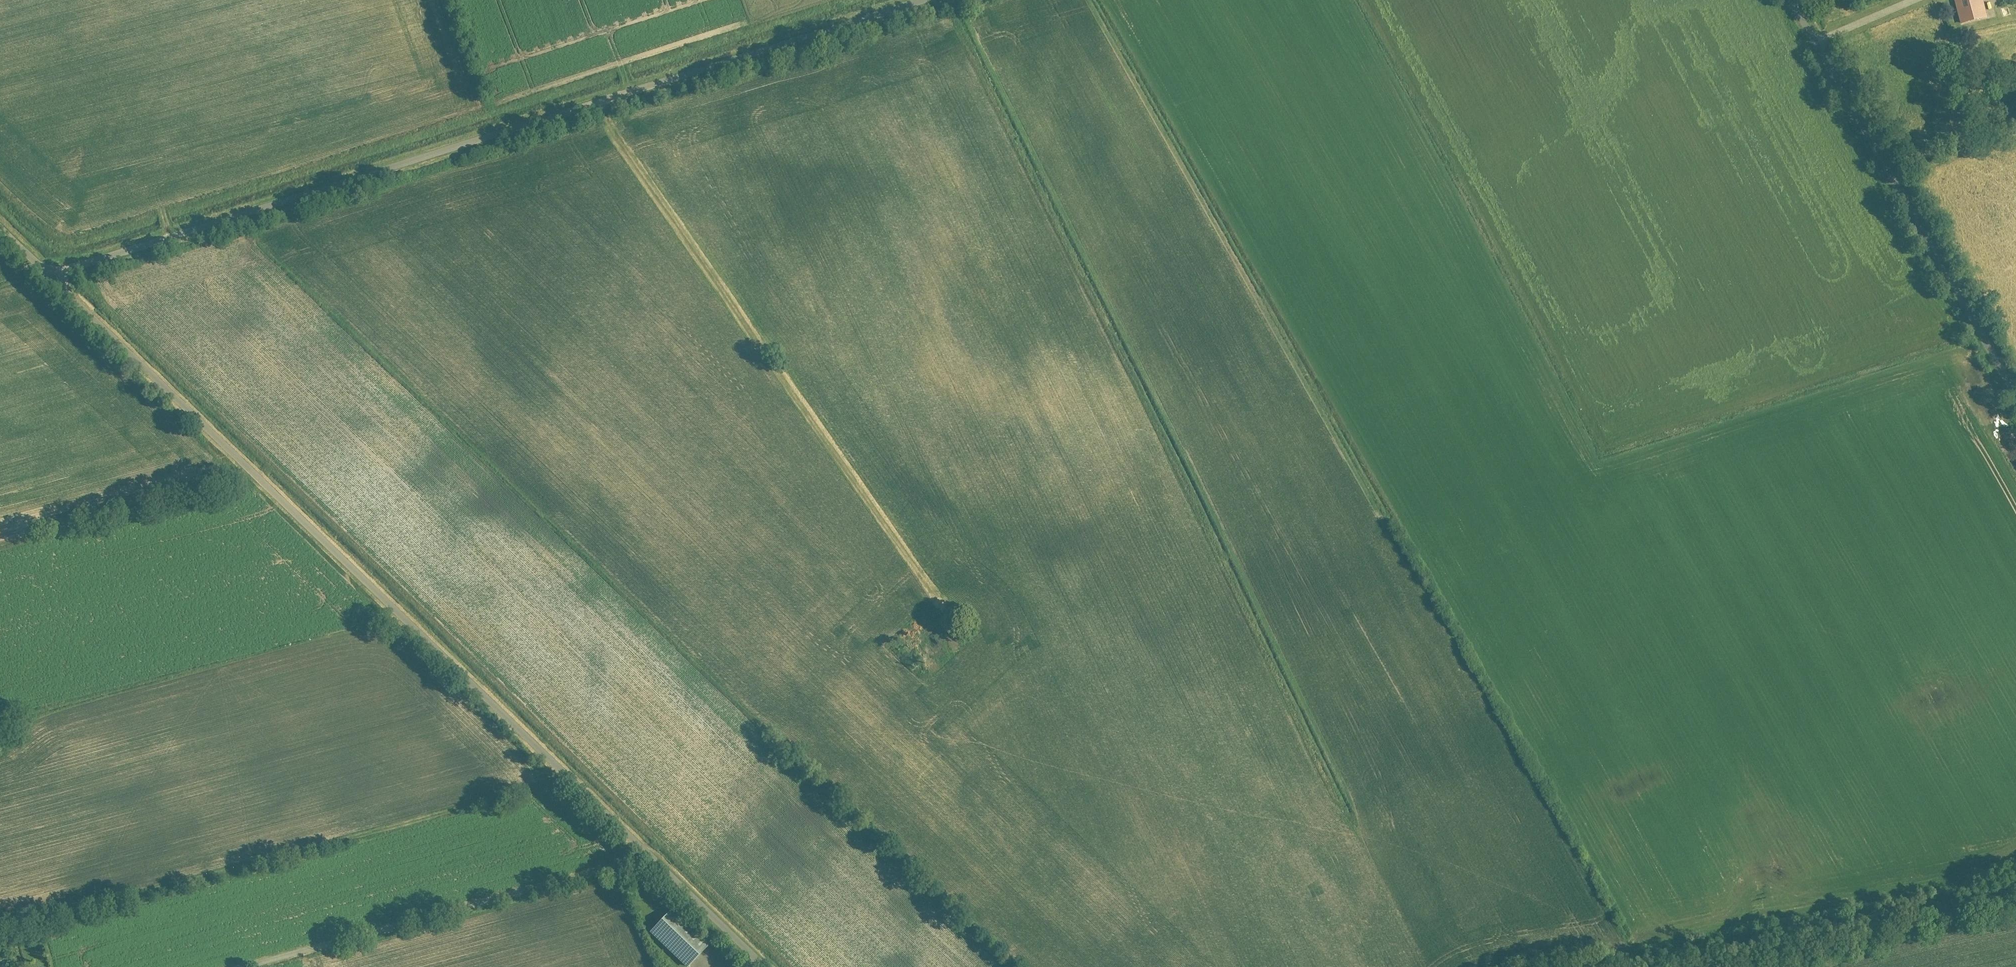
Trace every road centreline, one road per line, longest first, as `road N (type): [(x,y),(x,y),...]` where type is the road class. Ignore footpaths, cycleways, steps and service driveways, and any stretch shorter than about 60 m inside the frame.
road 1 (residential): [(762,966),(41,274)]
road 2 (unclassified): [(923,0),(41,274)]
road 3 (residential): [(2015,402),(1789,0)]

